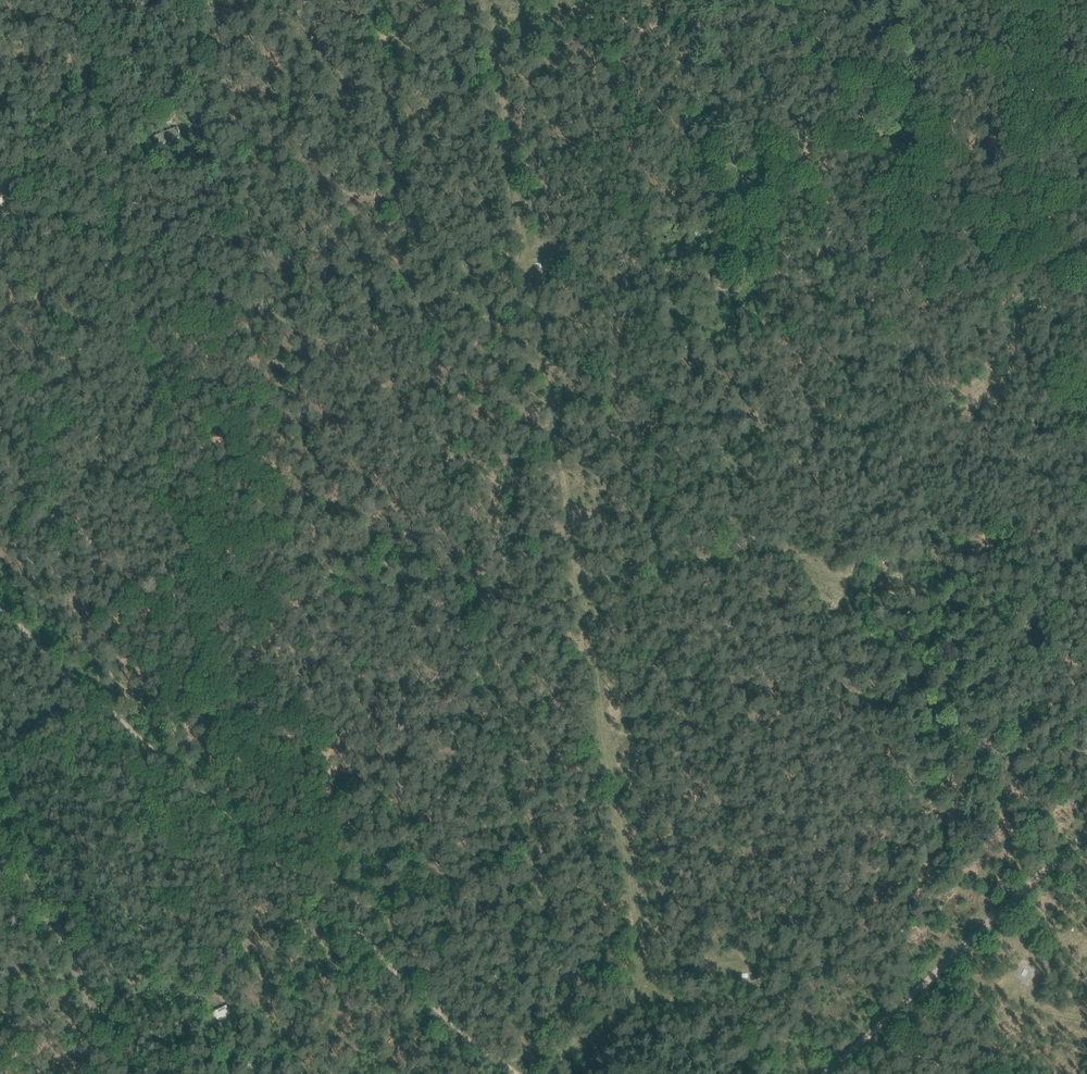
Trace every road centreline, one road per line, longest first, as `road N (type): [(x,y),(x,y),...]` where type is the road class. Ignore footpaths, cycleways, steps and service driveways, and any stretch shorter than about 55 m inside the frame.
road 1 (track): [(512,1073),(192,786)]
road 2 (track): [(830,1073),(1086,833)]
road 3 (track): [(123,1073),(0,815)]
road 4 (track): [(192,786),(0,609)]

